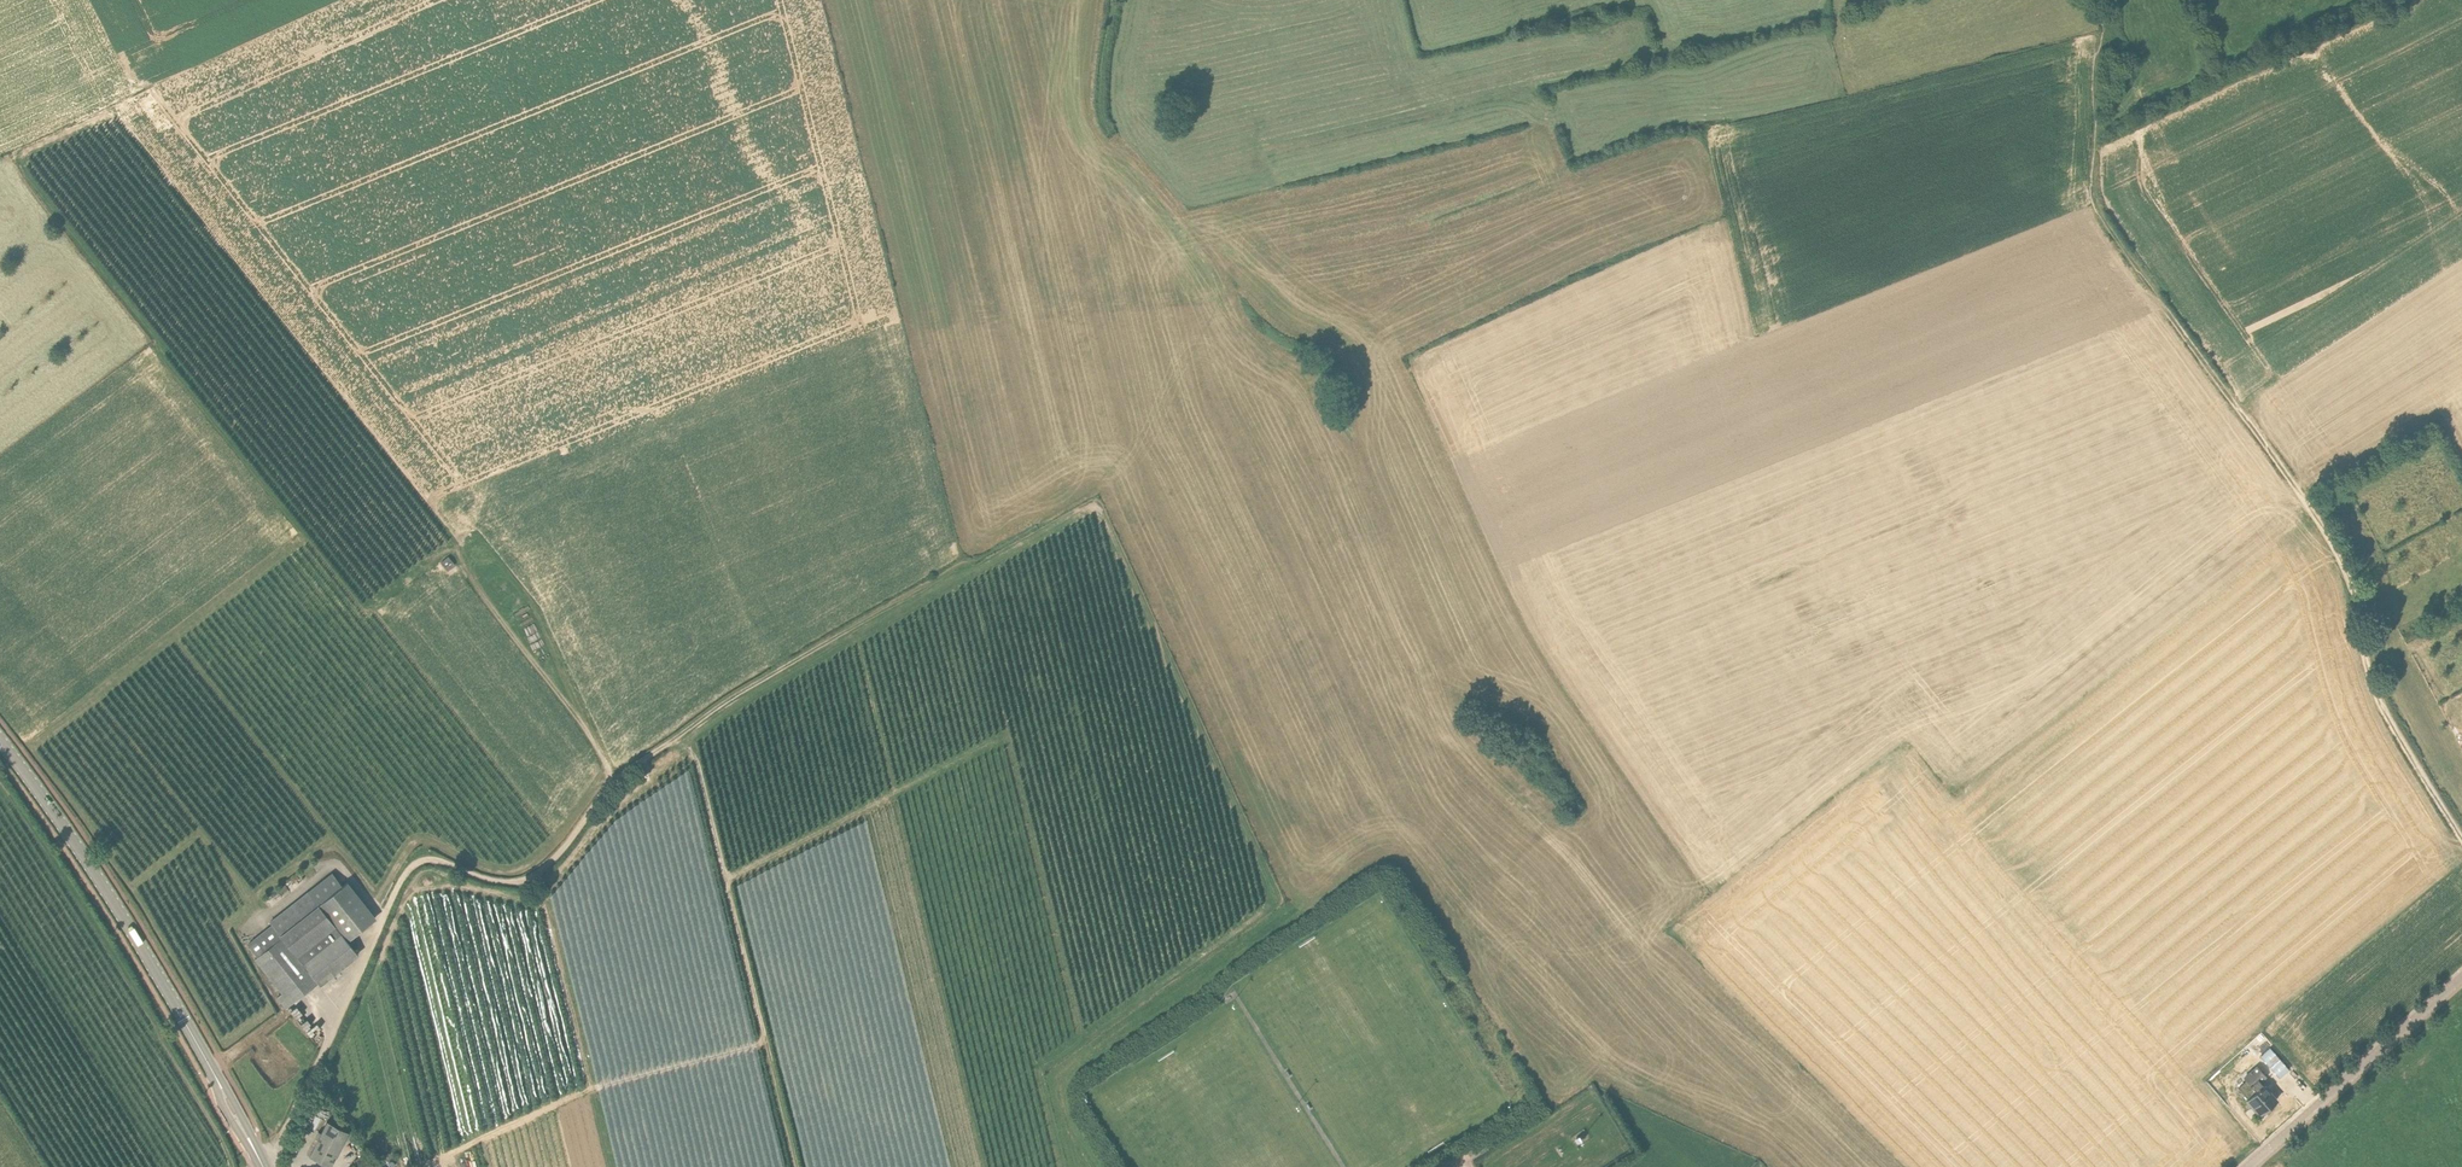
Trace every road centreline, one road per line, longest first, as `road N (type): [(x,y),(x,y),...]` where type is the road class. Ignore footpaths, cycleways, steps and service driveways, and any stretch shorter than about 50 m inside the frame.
road 1 (track): [(2461,839),(2383,703),(2336,546),(2099,211),(2092,182),(2100,48)]
road 2 (unclassified): [(263,1166),(285,1136),(408,870),(432,859),(487,878),(527,879),(640,762)]
road 3 (secondary): [(218,1080),(127,925),(0,740)]
road 4 (track): [(964,564),(743,691),(640,762)]
road 5 (track): [(609,788),(608,767),(459,562),(466,538),(490,526)]
road 6 (tertiary): [(2247,1166),(2461,978)]

